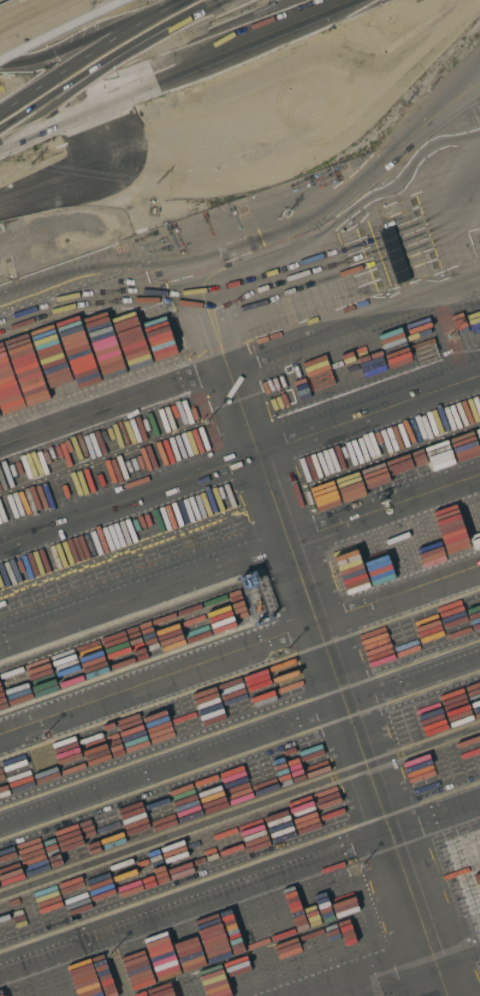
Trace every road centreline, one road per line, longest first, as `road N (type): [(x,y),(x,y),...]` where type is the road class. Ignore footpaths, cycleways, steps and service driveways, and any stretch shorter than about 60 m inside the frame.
road 1 (motorway): [(0,152),(280,37),(338,0)]
road 2 (motorway): [(331,0),(276,11),(110,77),(60,82),(0,70)]

